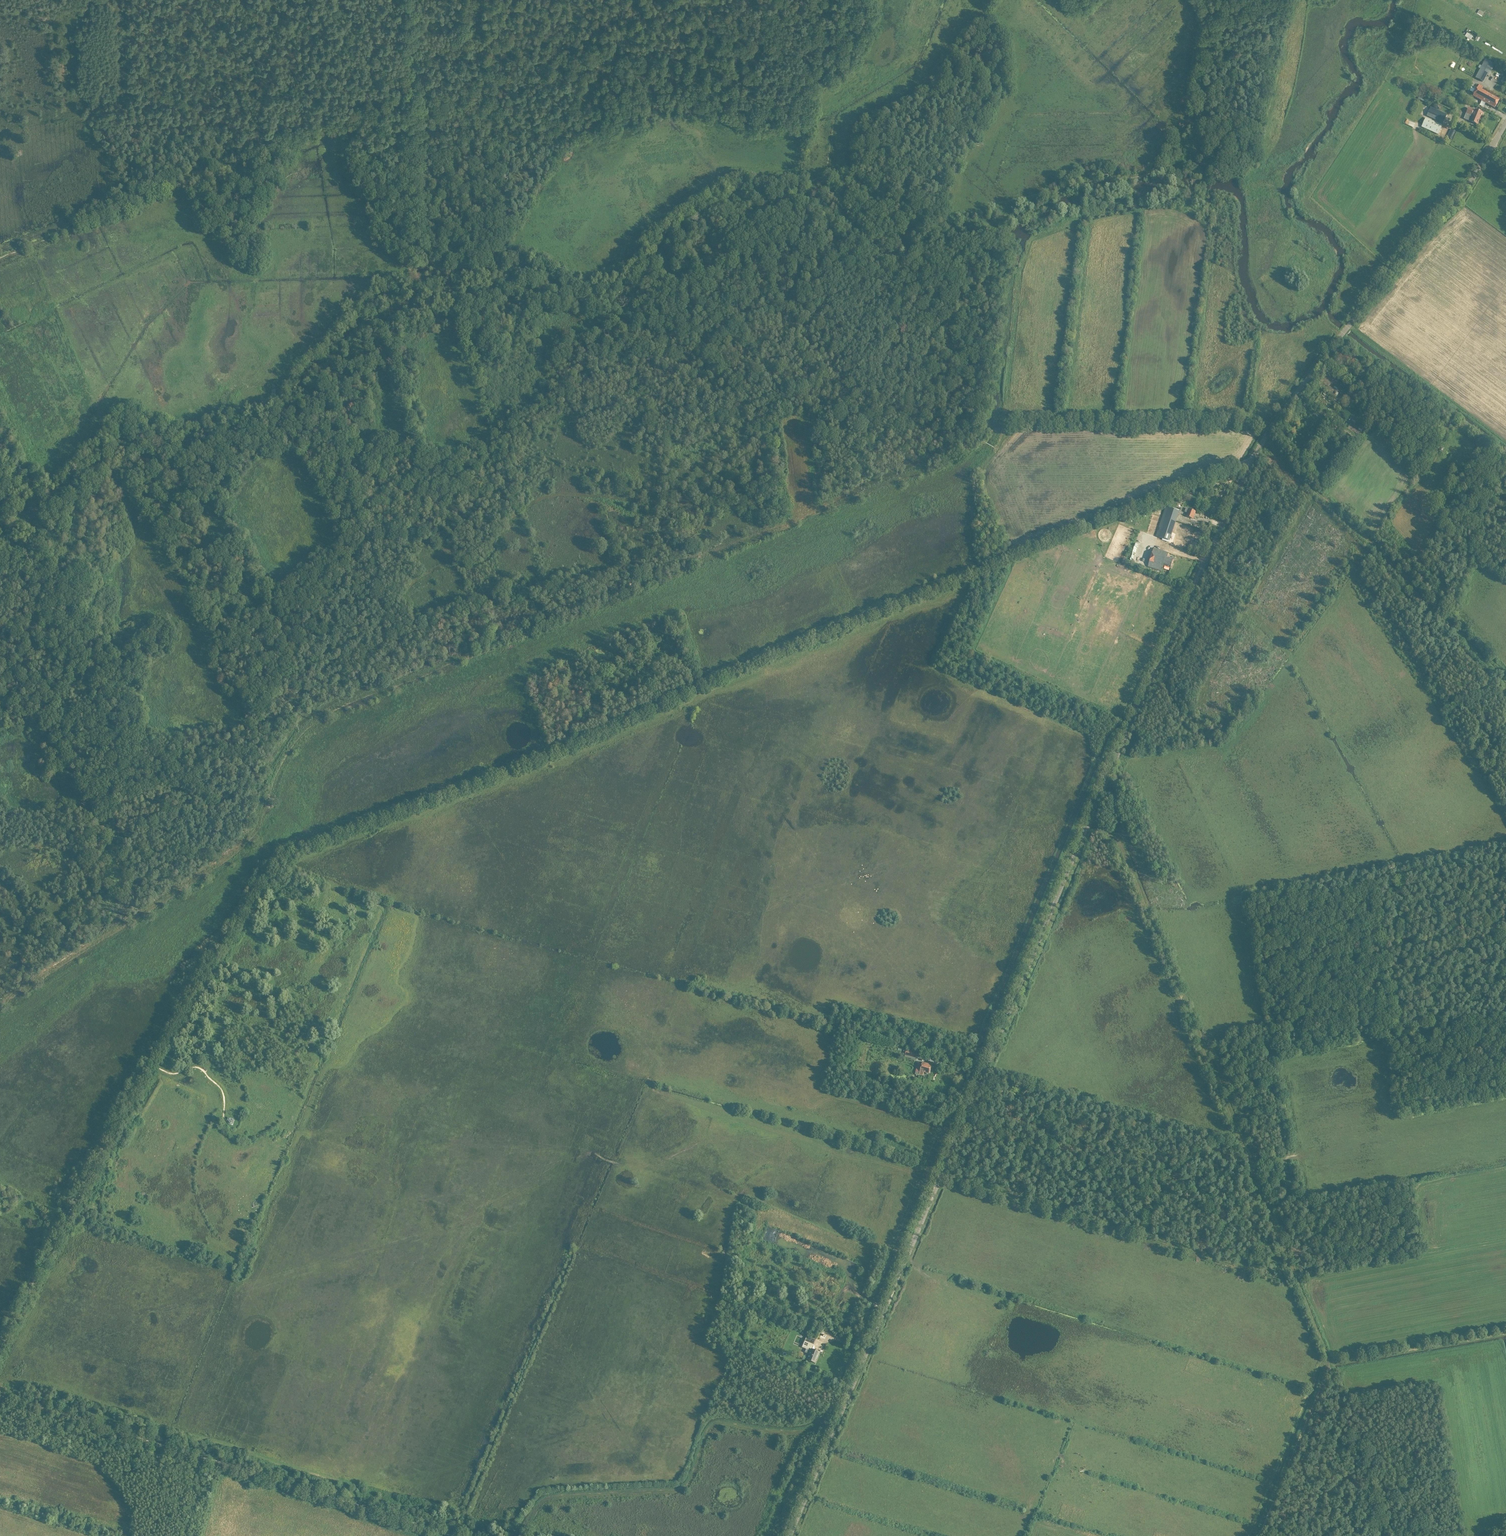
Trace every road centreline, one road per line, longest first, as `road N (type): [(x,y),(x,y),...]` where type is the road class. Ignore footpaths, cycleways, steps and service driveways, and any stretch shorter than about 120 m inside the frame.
road 1 (tertiary): [(790,1535),(1103,788),(1253,462)]
road 2 (unclassified): [(150,1064),(279,856),(553,751),(1017,553)]
road 3 (track): [(1088,823),(1119,844),(1328,1363)]
road 4 (tertiary): [(1253,462),(1373,295),(1464,192),(1505,123)]
road 5 (track): [(1265,437),(1505,680)]
road 6 (track): [(0,1348),(150,1064)]
road 7 (track): [(1271,428),(1004,424)]
road 8 (unclassified): [(1253,462),(1017,553)]
road 9 (track): [(177,1449),(0,1394)]
road 10 (track): [(354,1504),(177,1449)]
road 11 (track): [(1263,1524),(1328,1363)]

